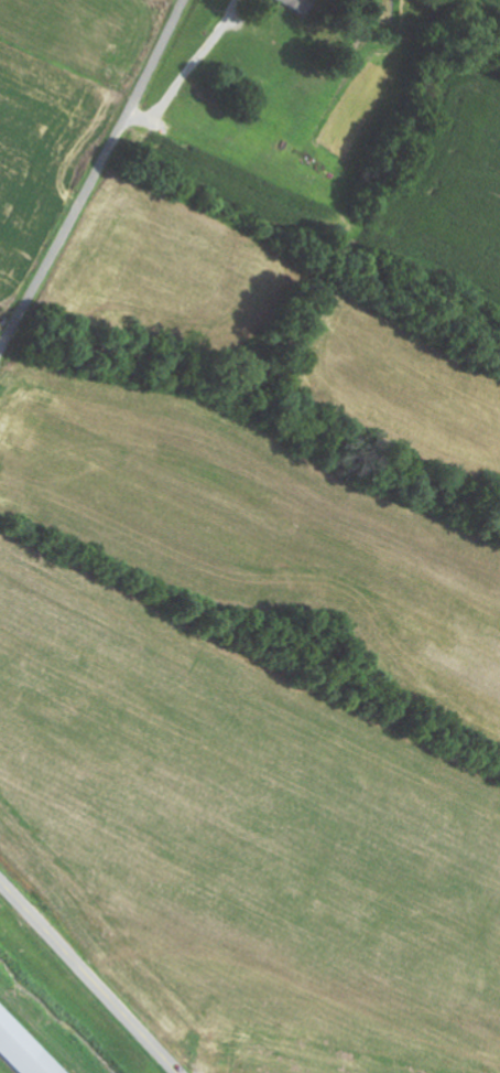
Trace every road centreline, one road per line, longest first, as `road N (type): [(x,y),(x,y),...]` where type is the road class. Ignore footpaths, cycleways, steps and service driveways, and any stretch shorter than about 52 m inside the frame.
road 1 (residential): [(189,0),(0,355)]
road 2 (tertiary): [(0,880),(179,1072)]

